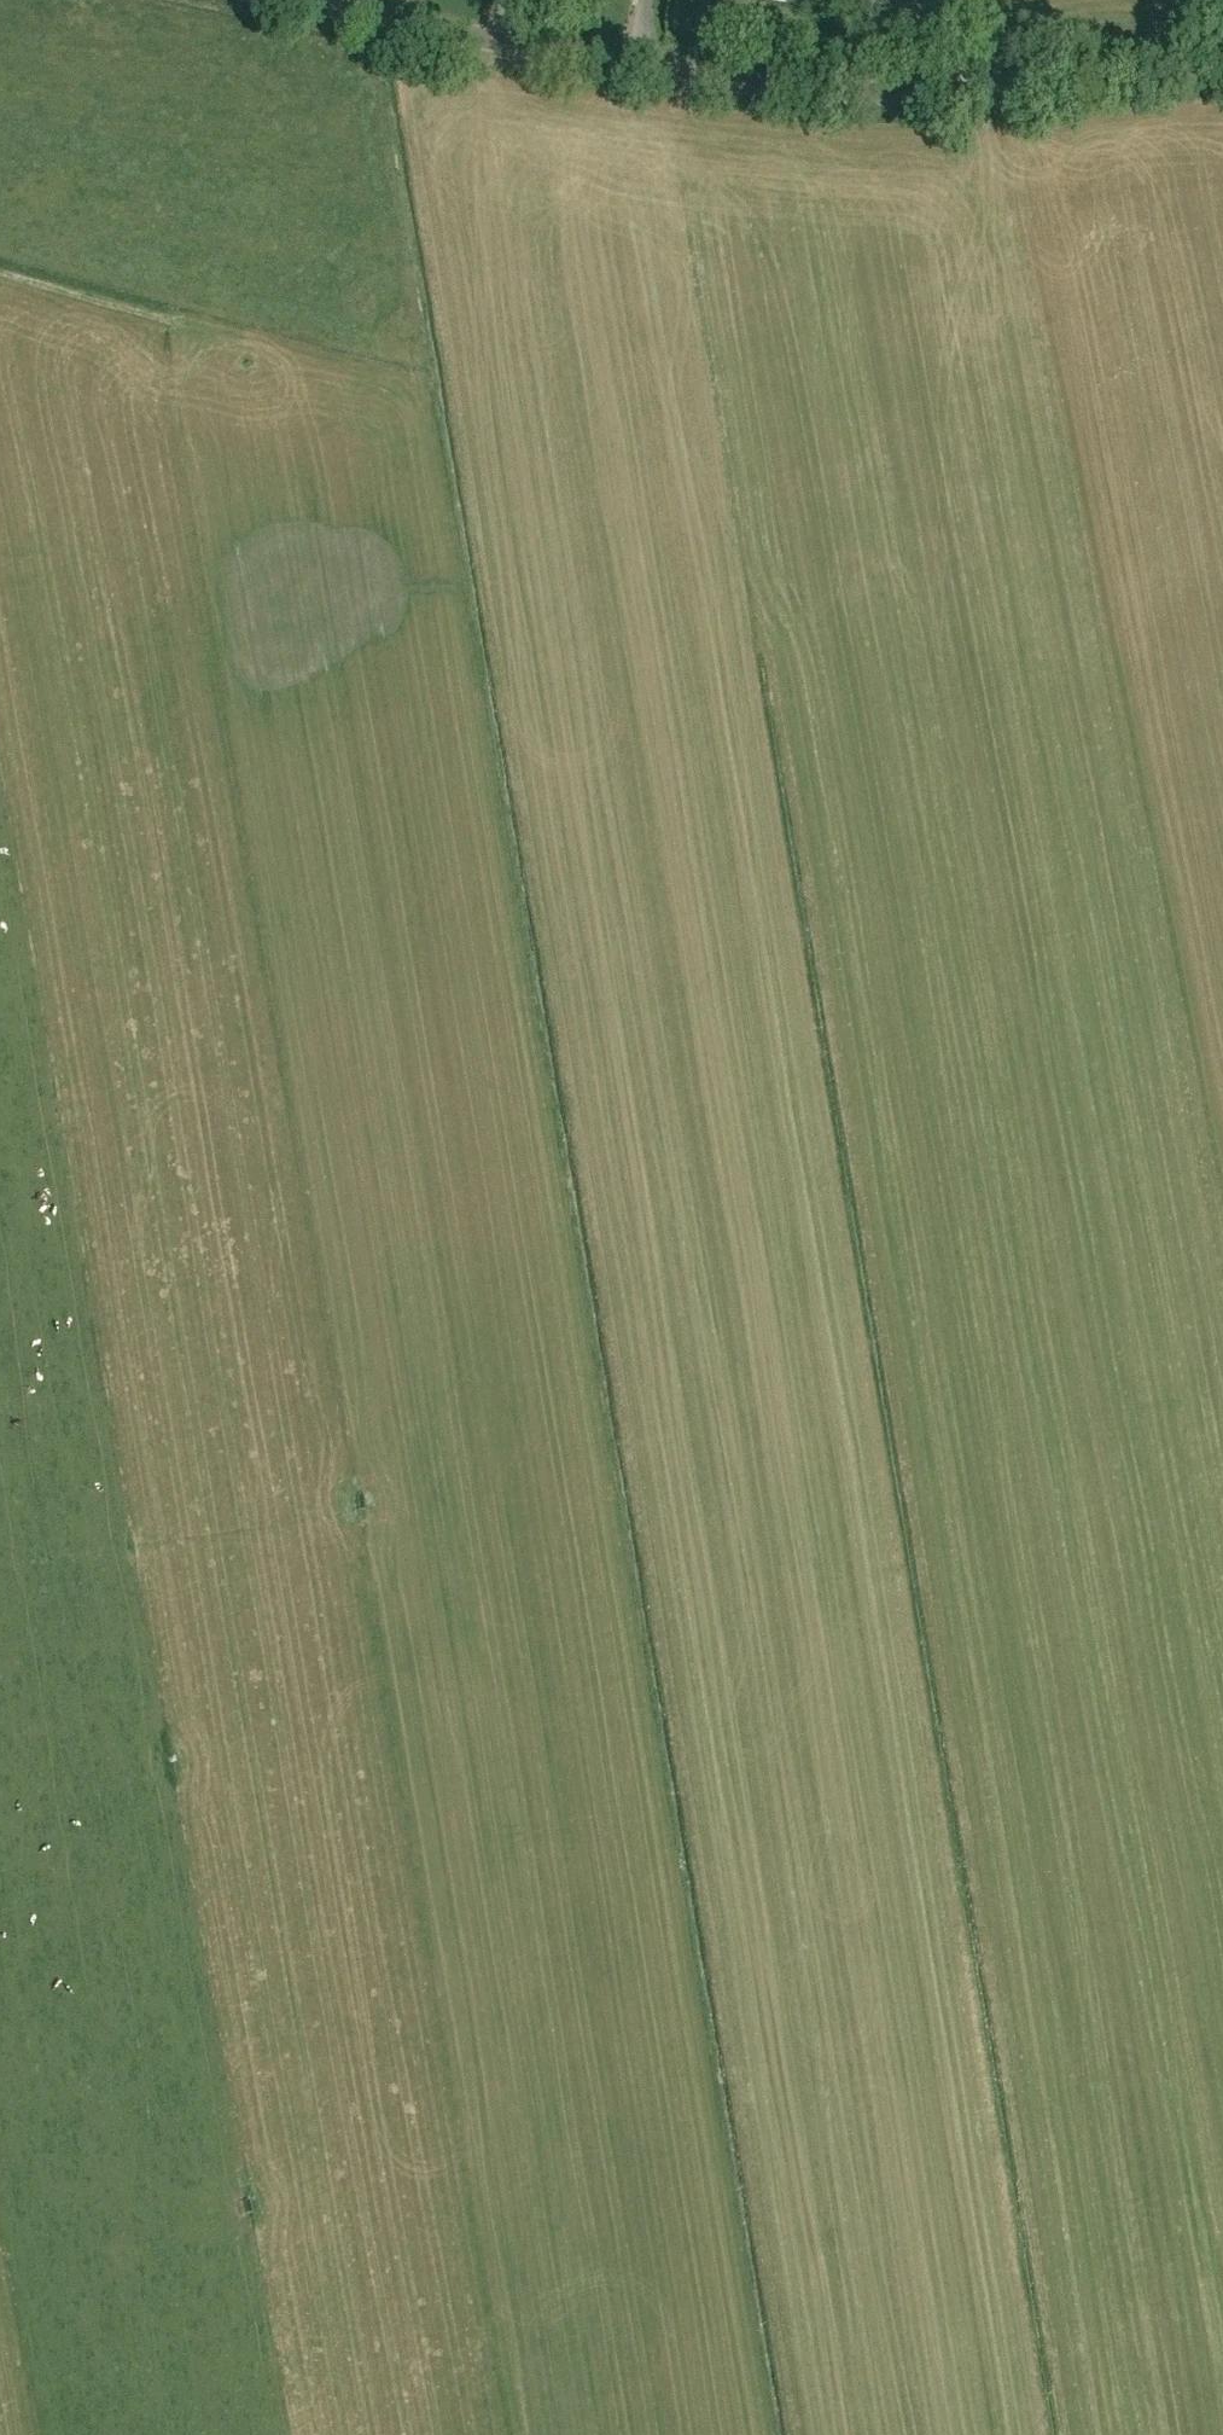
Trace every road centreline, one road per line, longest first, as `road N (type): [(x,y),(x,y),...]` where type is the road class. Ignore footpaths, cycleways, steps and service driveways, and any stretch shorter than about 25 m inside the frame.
road 1 (tertiary): [(292,0),(761,87),(986,94),(1222,72)]

